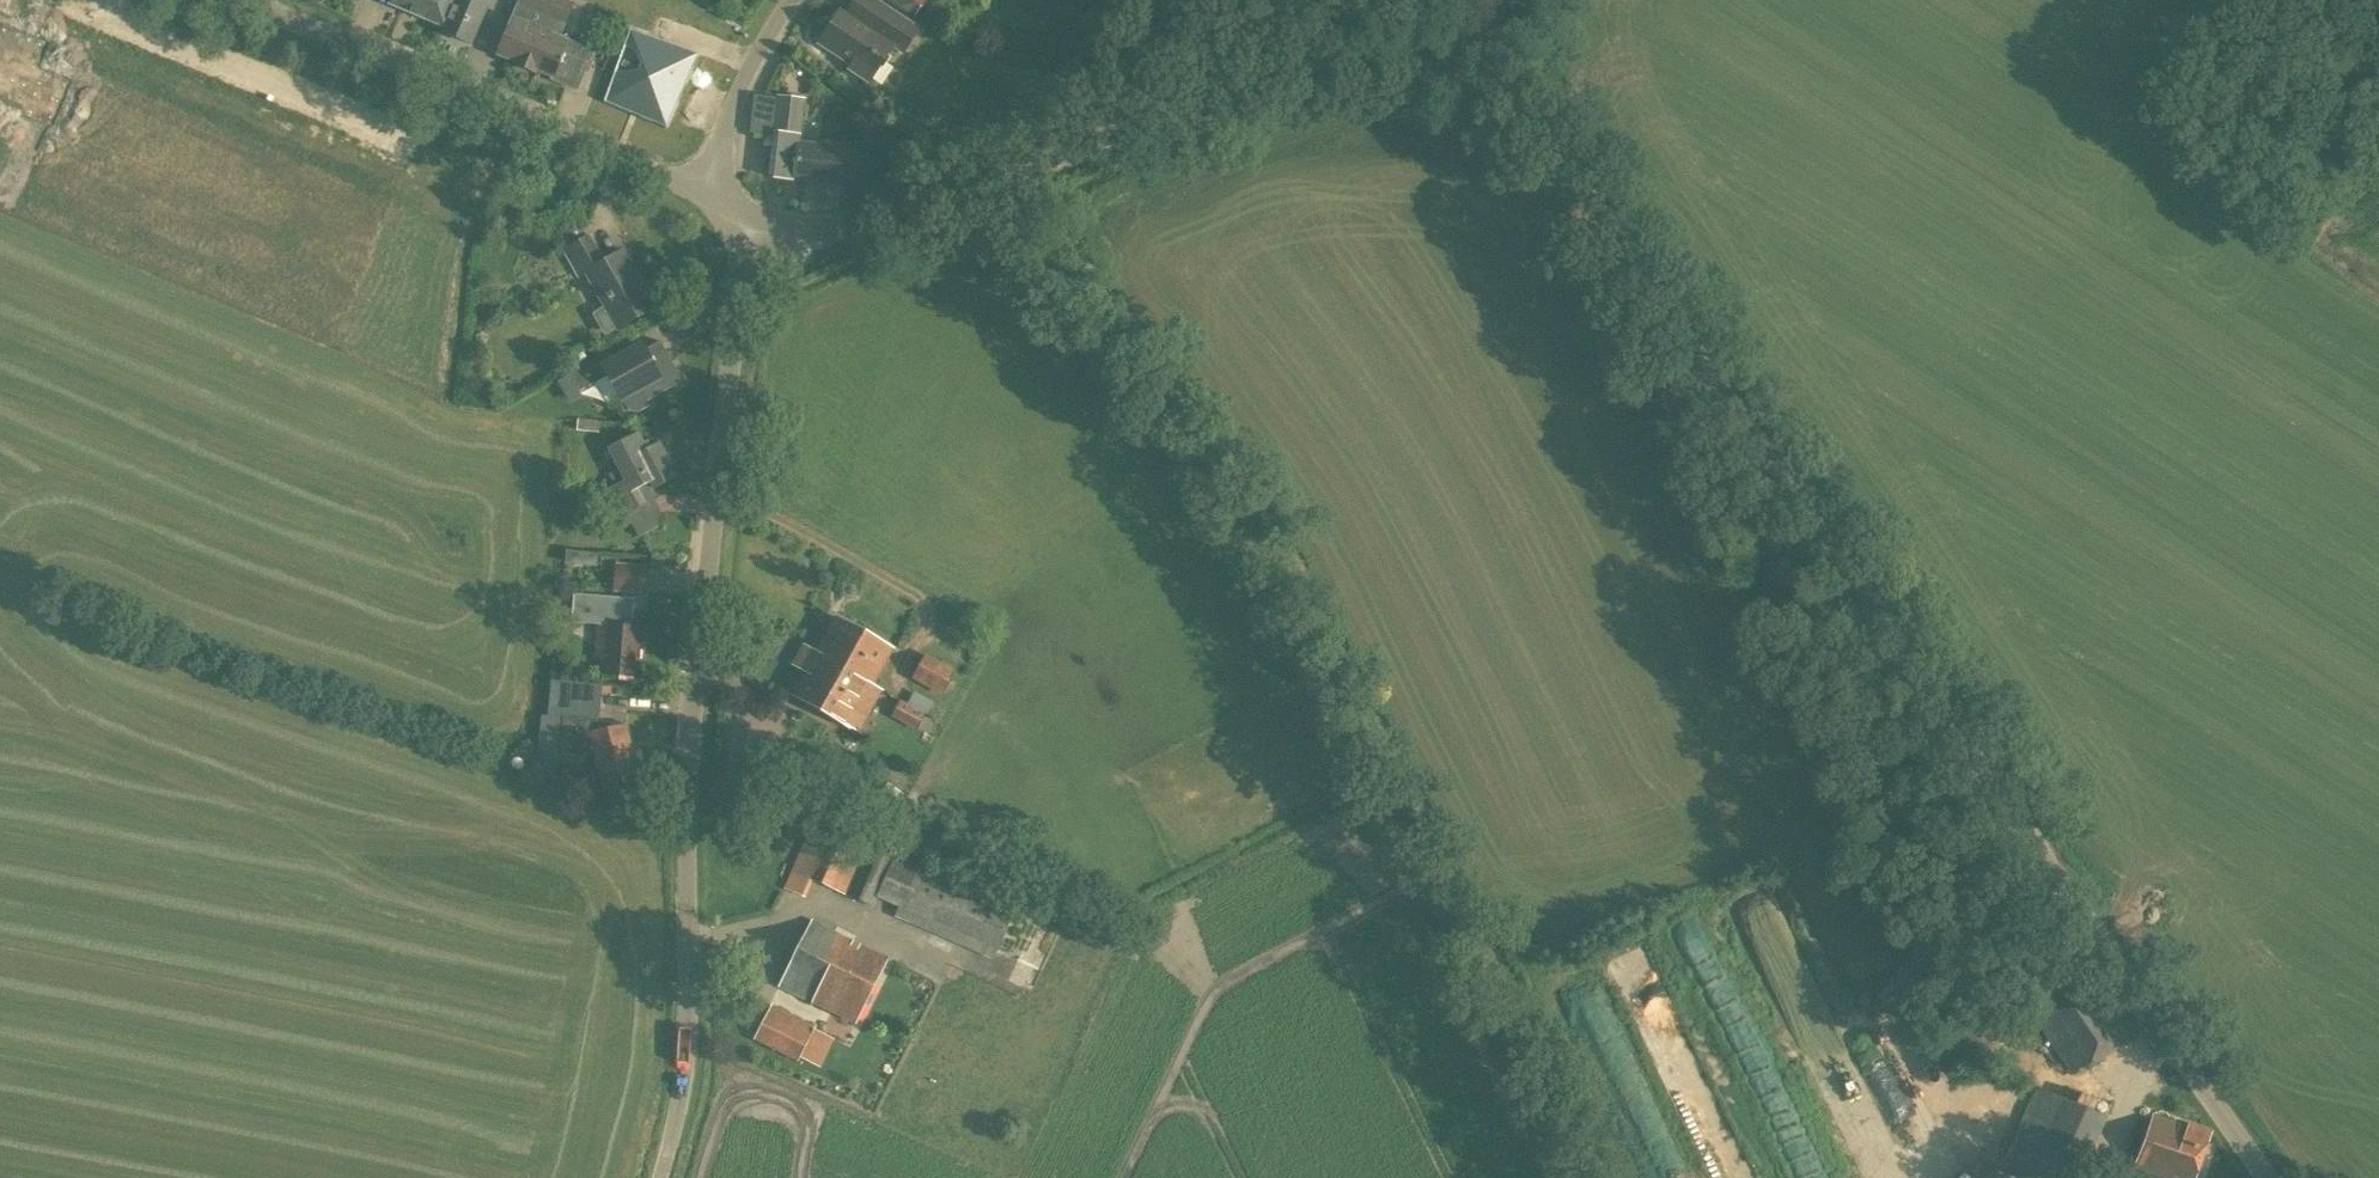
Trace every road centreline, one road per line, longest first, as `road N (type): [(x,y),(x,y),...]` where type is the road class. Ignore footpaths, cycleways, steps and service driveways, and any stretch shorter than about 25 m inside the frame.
road 1 (unclassified): [(2266,1177),(1540,123),(1494,83),(1437,61),(1365,58),(1270,75),(886,218),(733,235)]
road 2 (tertiary): [(658,1177),(688,1029),(687,810),(739,282),(733,235)]
road 3 (tertiary): [(699,192),(243,0)]
road 4 (tertiary): [(699,192),(745,81),(795,0)]

